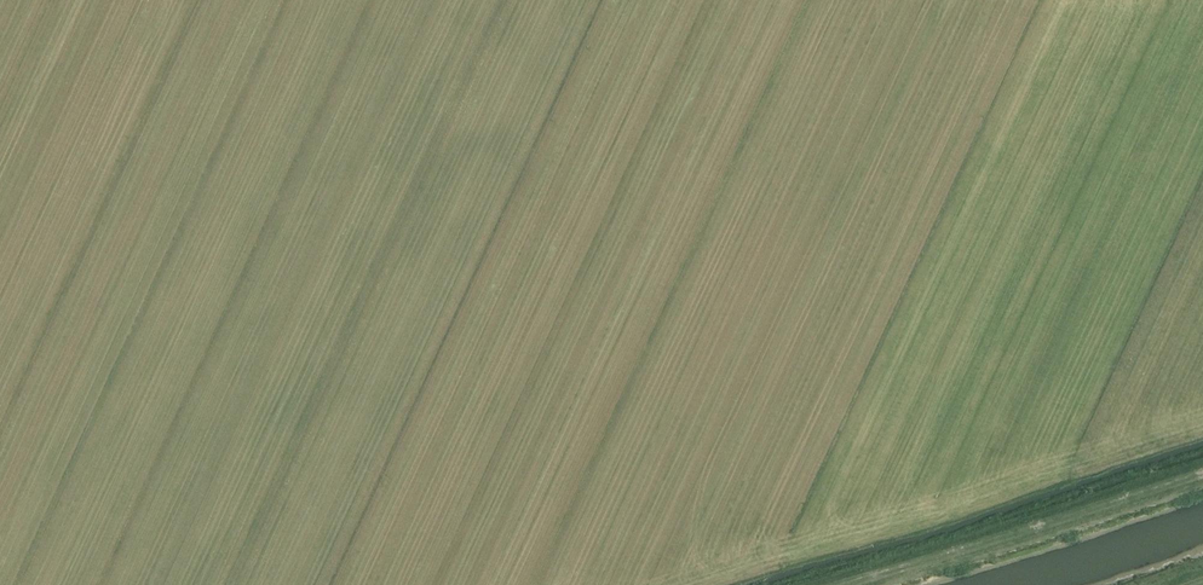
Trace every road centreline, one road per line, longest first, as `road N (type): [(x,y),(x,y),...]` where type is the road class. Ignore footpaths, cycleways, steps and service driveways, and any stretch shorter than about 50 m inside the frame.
road 1 (track): [(1202,474),(863,584)]

